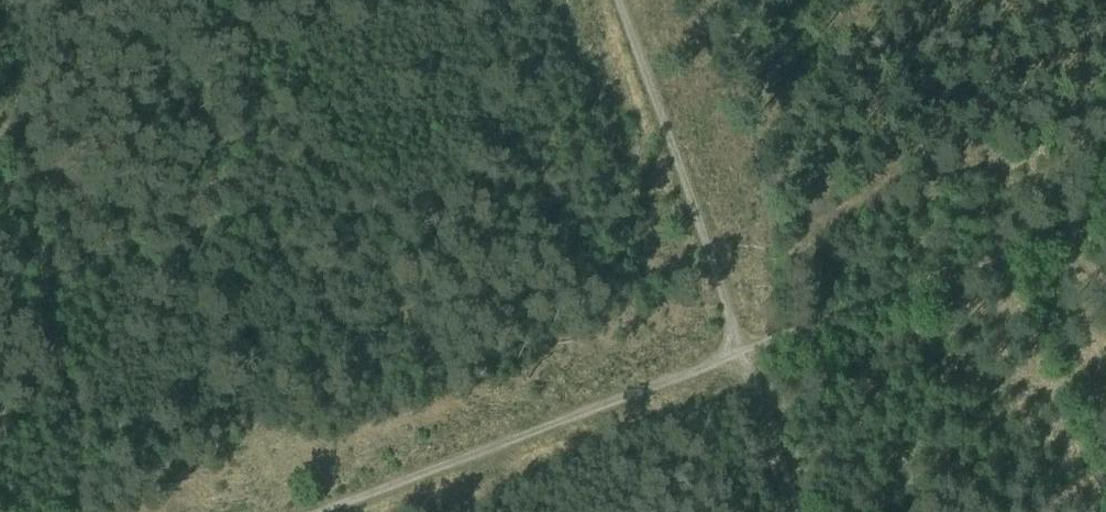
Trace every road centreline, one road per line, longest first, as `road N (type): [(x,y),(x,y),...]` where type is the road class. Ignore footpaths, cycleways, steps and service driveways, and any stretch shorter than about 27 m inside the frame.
road 1 (track): [(321,511),(1105,210)]
road 2 (track): [(0,32),(82,511)]
road 3 (track): [(621,0),(741,350)]
road 4 (track): [(802,511),(741,350)]

